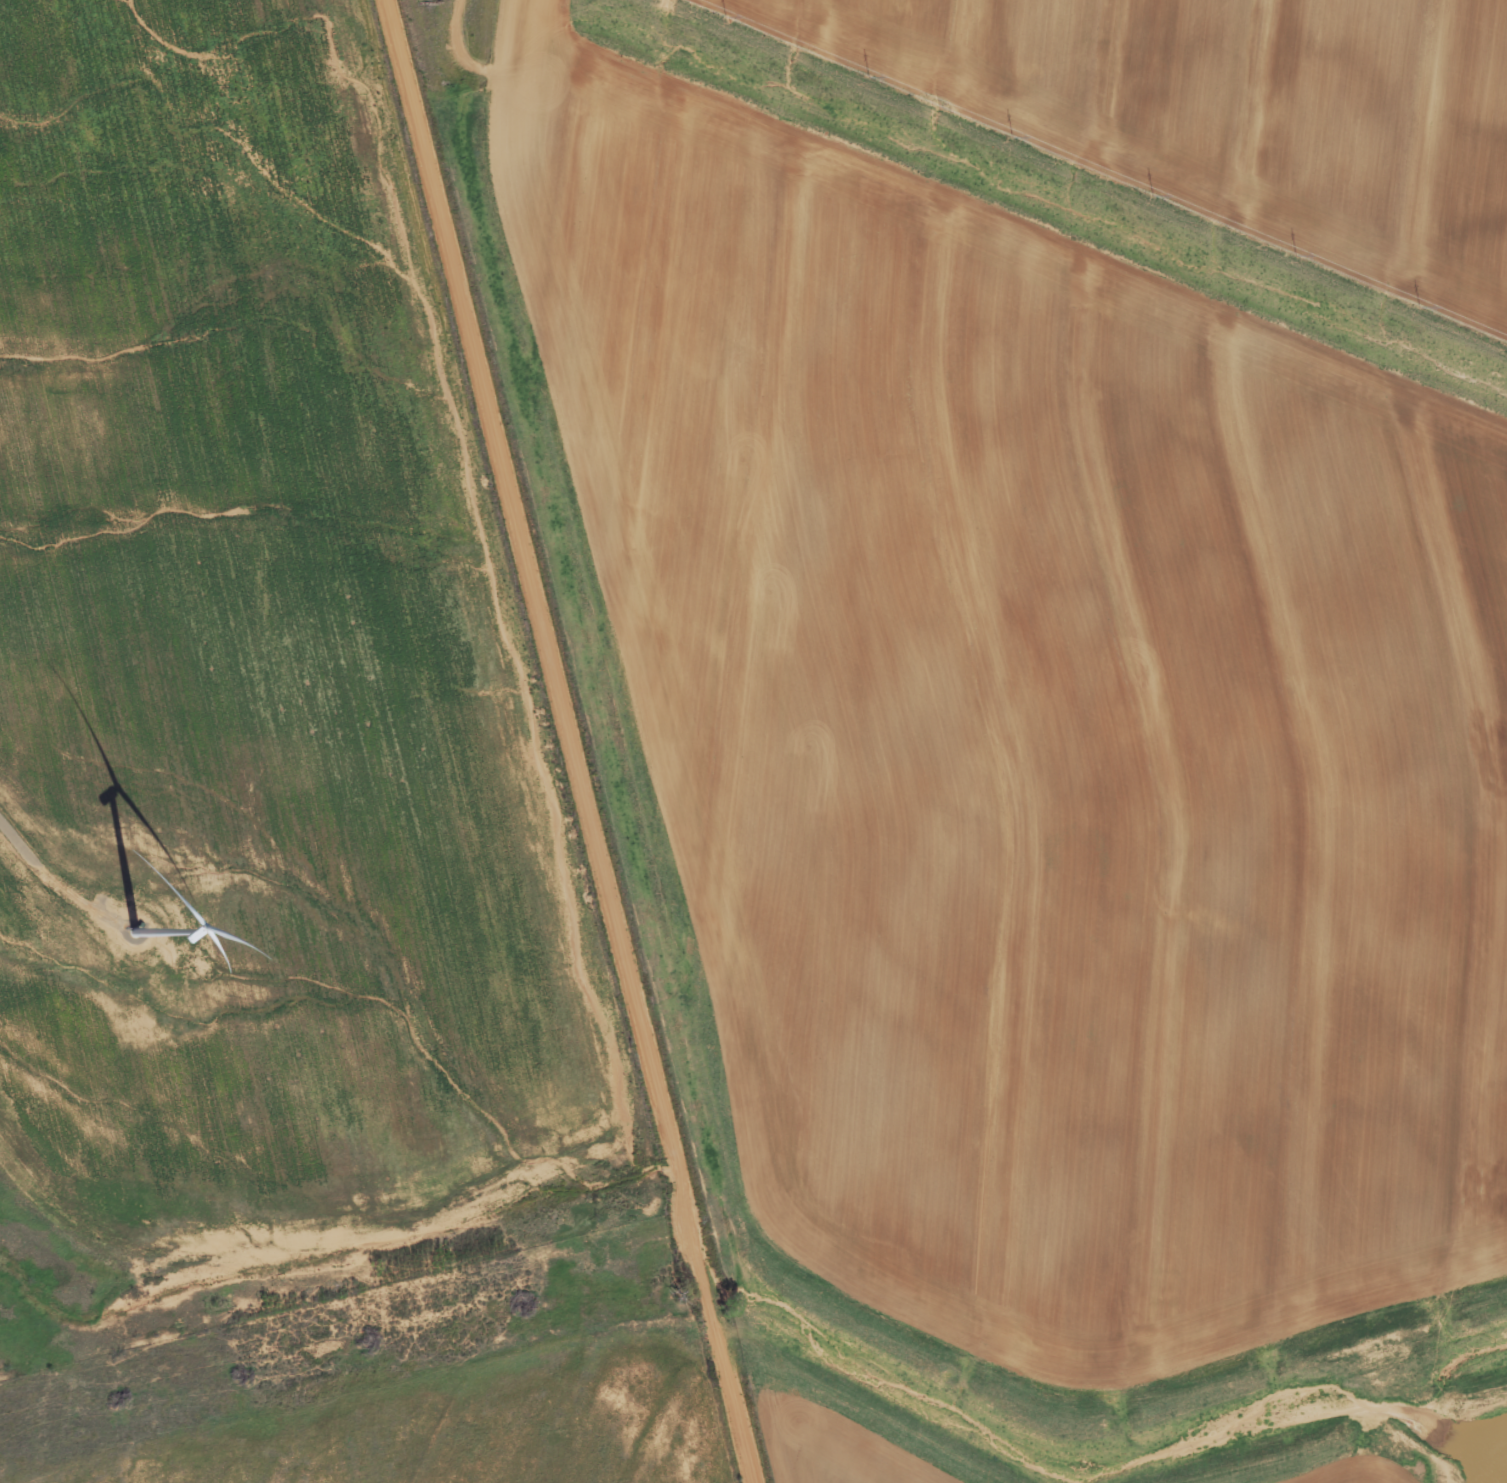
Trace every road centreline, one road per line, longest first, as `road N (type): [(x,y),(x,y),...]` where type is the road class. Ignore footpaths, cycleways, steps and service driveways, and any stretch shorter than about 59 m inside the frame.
road 1 (residential): [(753,1482),(387,0)]

